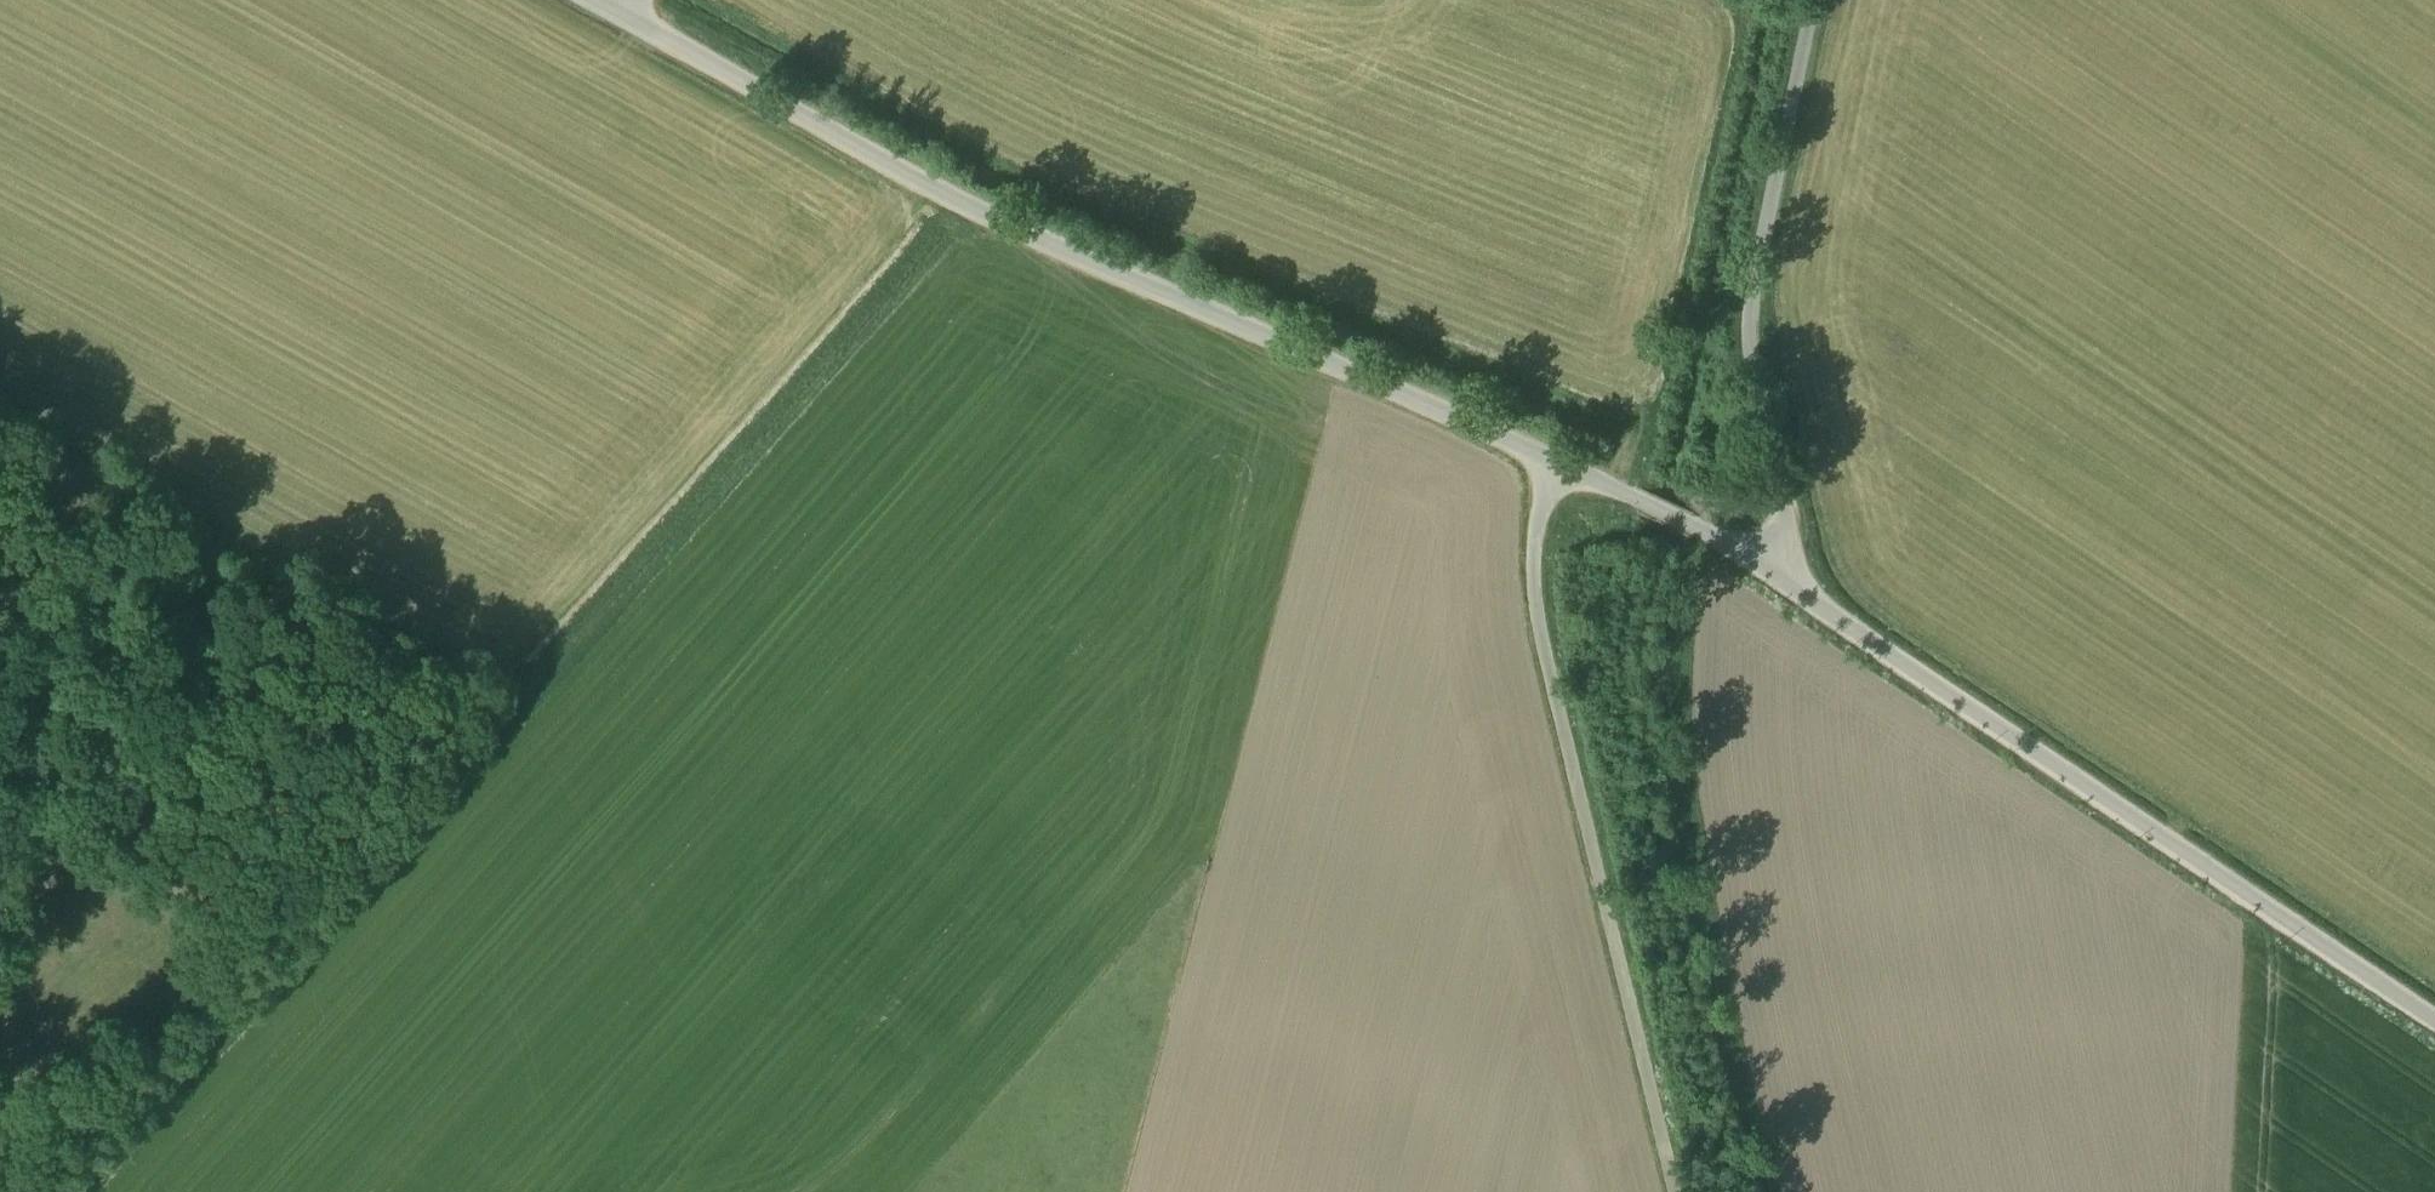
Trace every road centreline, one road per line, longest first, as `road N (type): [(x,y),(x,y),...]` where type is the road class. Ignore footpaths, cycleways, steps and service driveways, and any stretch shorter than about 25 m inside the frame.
road 1 (unclassified): [(582,0),(937,193),(1553,466)]
road 2 (unclassified): [(1781,578),(2434,1022)]
road 3 (unclassified): [(1684,1191),(1533,610),(1533,555),(1553,466)]
road 4 (unclassified): [(1781,578),(1792,538),(1746,329),(1814,0)]
road 5 (unclassified): [(1553,466),(1781,578)]

